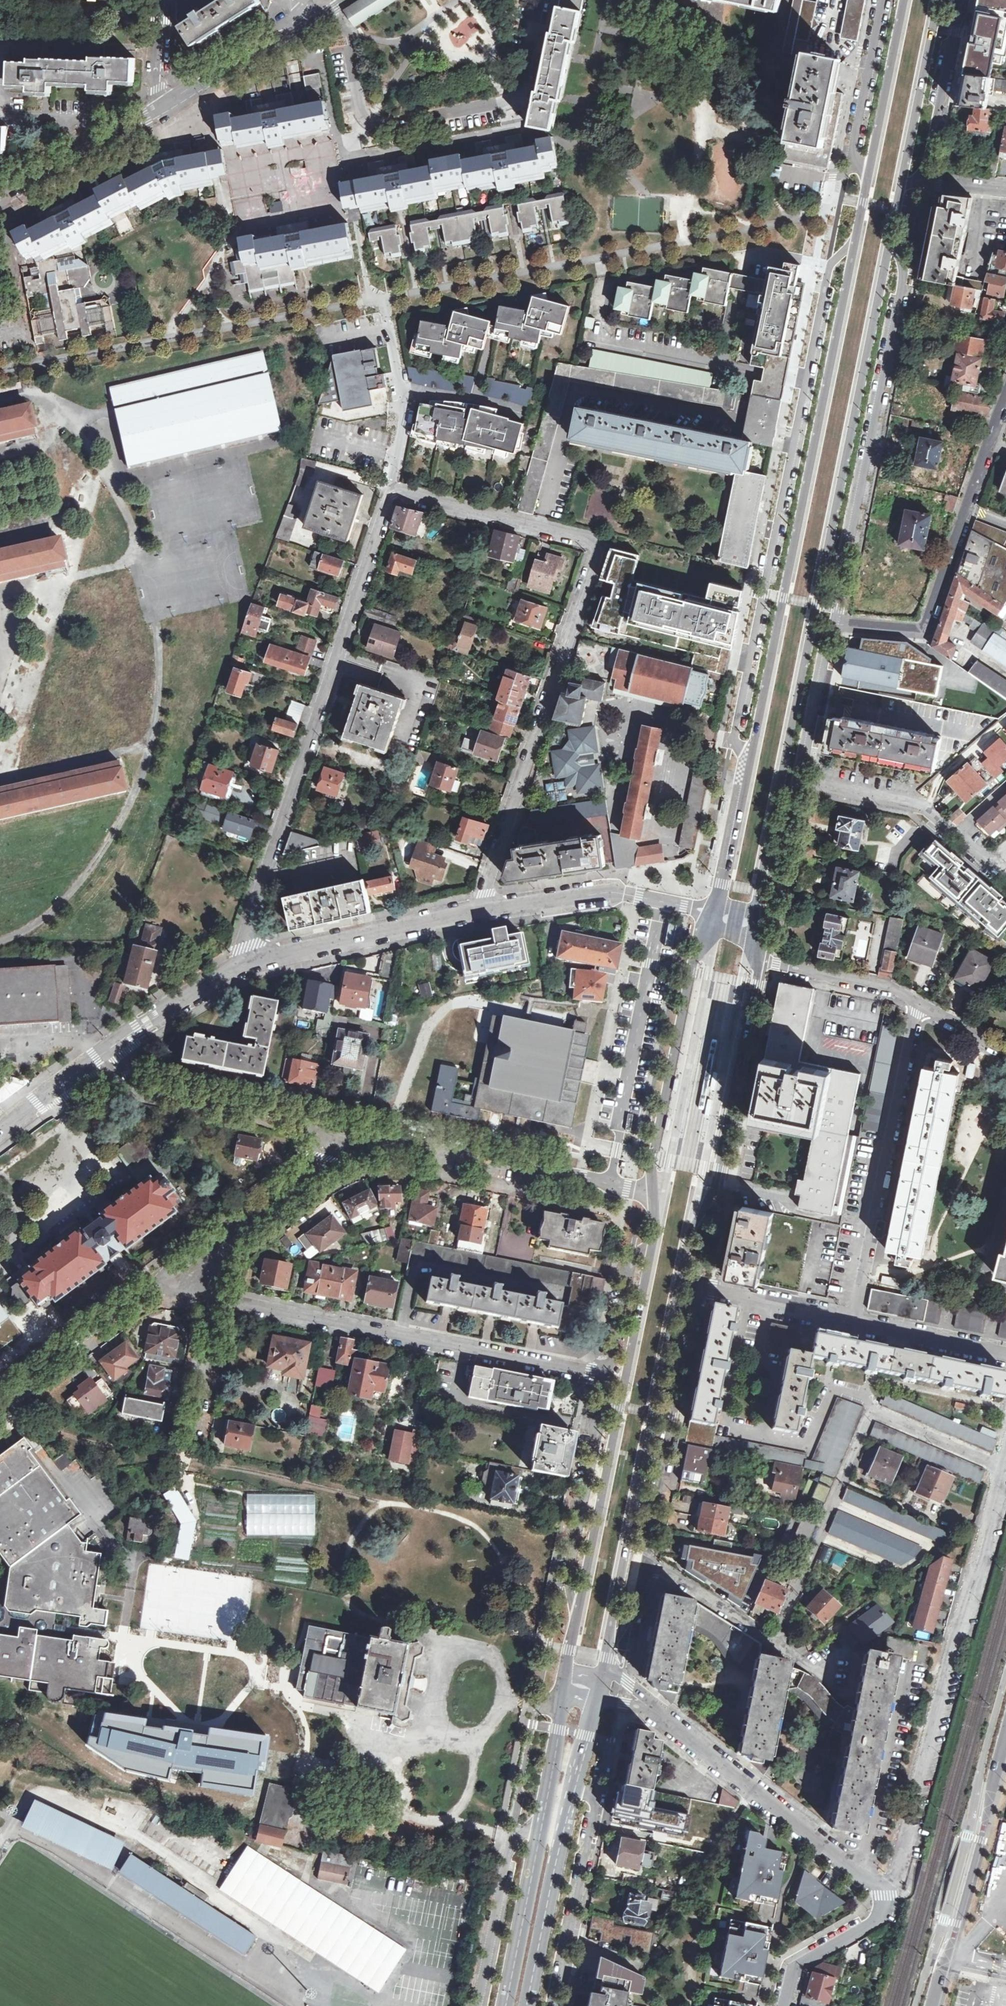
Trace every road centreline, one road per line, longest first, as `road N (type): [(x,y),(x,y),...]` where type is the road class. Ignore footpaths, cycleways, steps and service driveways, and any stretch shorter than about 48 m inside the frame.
road 1 (residential): [(479,912),(603,538),(391,484),(235,962)]
road 2 (primary): [(765,857),(889,240)]
road 3 (residential): [(854,244),(829,271),(735,736),(746,764)]
road 4 (primary): [(854,244),(746,764)]
road 5 (residential): [(1003,1469),(888,1892)]
road 6 (residential): [(832,626),(902,270),(889,240)]
road 7 (residential): [(777,1641),(872,1412),(1003,1469)]
road 8 (unclassified): [(607,1374),(229,1299)]
road 9 (primary): [(652,1245),(574,1617)]
road 10 (primary): [(610,1643),(678,1286)]
road 11 (unclassified): [(1005,385),(926,631),(832,626)]
road 12 (primary): [(678,1286),(689,1234),(718,1172),(755,955)]
road 13 (unclassified): [(334,1117),(658,1199)]
road 14 (residential): [(919,1002),(854,1320)]
road 15 (residential): [(888,1892),(647,1706)]
road 16 (residential): [(928,2005),(1005,1723)]
road 17 (primary): [(713,927),(691,972),(651,1159),(658,1199)]
road 18 (residential): [(643,1567),(695,1292)]
road 19 (unclassified): [(235,962),(479,912)]
road 20 (residential): [(607,1374),(567,1574),(574,1617)]
road 21 (residential): [(799,781),(924,805),(1005,879)]
road 22 (primary): [(526,2005),(577,1777)]
road 23 (unclassified): [(479,912),(616,893),(684,907)]
road 24 (residential): [(554,2005),(594,1808)]
road 25 (residential): [(538,1826),(511,1840),(477,2005)]
road 26 (unclassified): [(141,1081),(334,1117)]
road 27 (primary): [(900,186),(938,0)]
road 28 (unclassified): [(152,1284),(0,1395)]
road 29 (tertiary): [(0,196),(166,111)]
road 30 (residential): [(925,183),(960,0)]
road 31 (residential): [(884,0),(853,160),(867,178)]
road 32 (primary): [(538,1826),(505,2005)]
road 33 (primary): [(903,0),(867,178)]
road 34 (residential): [(755,955),(767,965),(900,990),(919,1002)]
road 35 (tertiary): [(166,111),(306,16)]
road 36 (residential): [(854,1320),(695,1292)]
road 37 (residential): [(786,2005),(795,1972),(873,1923),(888,1892)]
road 38 (residential): [(799,781),(832,626)]
road 39 (residential): [(1005,1356),(854,1320)]
road 40 (residential): [(643,1567),(777,1641)]
road 41 (unclassified): [(199,1445),(229,1299)]
road 42 (unclassified): [(334,1117),(336,1146),(243,1217)]
road 43 (primary): [(746,764),(718,905)]
road 44 (residential): [(652,1245),(630,1261),(607,1374)]
road 45 (unclassified): [(118,1041),(235,962)]
road 46 (primary): [(564,1696),(538,1826)]

